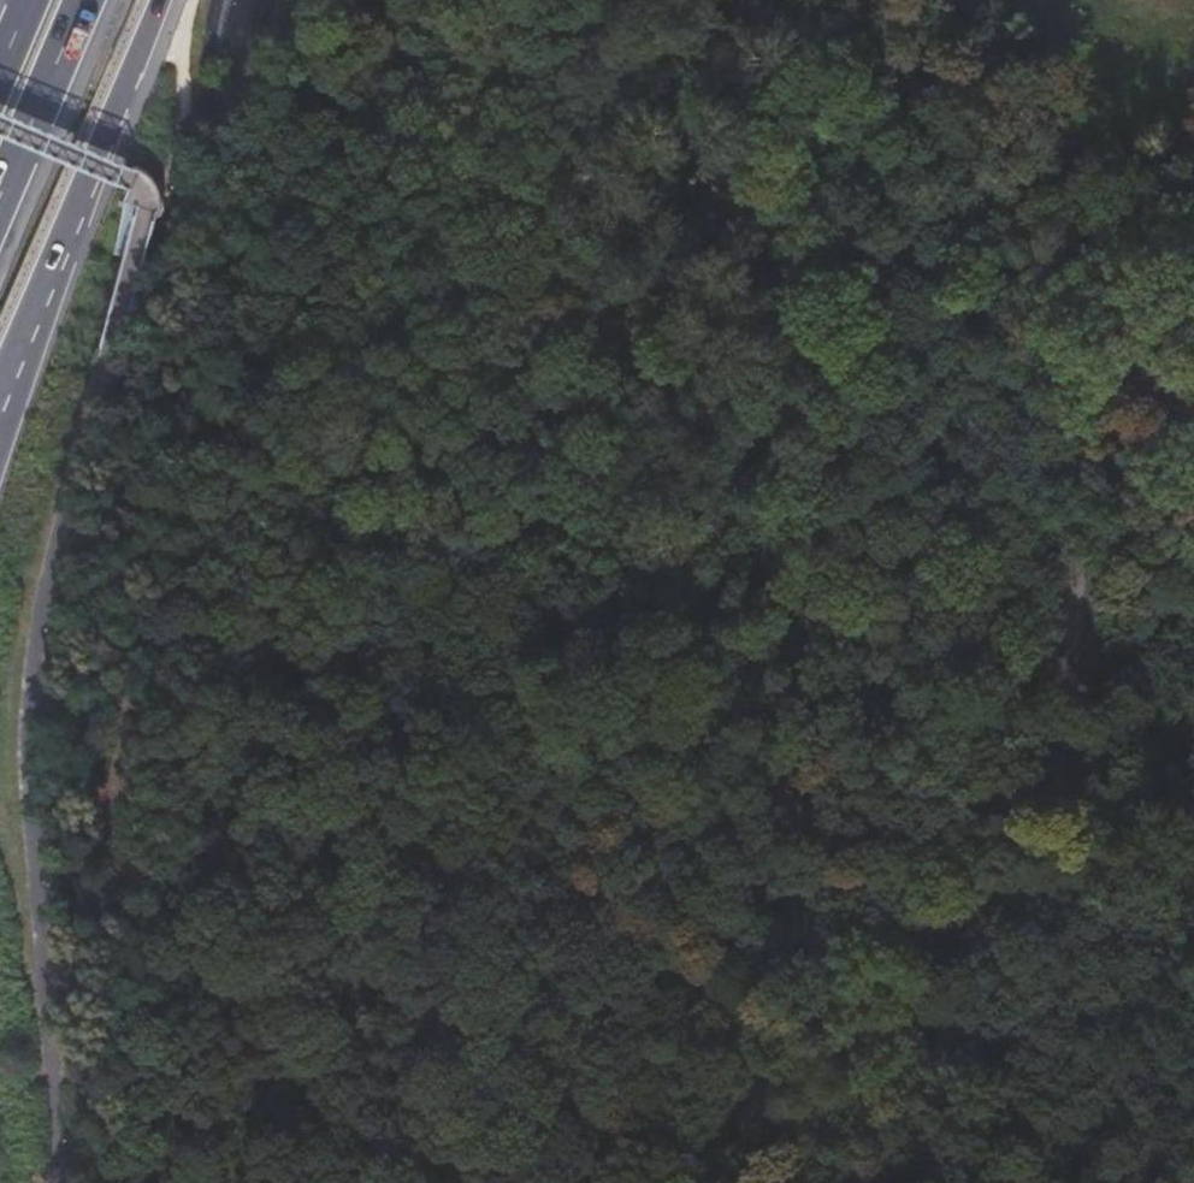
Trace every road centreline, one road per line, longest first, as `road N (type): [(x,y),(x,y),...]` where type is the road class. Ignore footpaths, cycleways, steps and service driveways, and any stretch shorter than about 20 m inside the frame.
road 1 (primary): [(48,276),(161,0)]
road 2 (primary): [(0,197),(84,0)]
road 3 (primary): [(0,443),(48,276)]
road 4 (primary): [(0,388),(48,276)]

